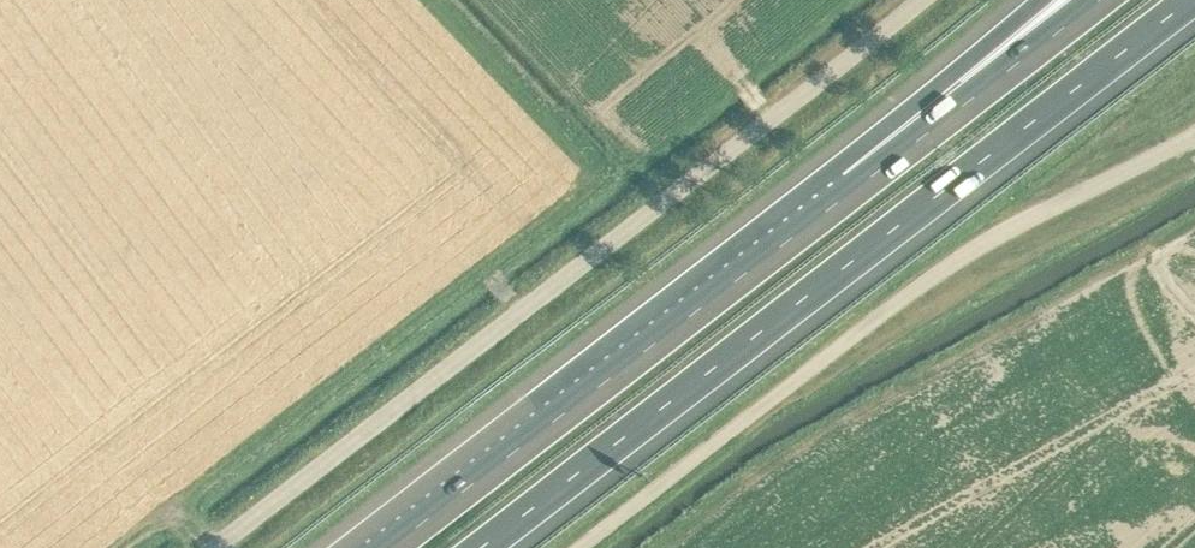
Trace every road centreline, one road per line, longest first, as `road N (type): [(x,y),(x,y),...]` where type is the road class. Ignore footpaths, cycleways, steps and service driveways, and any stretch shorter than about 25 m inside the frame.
road 1 (motorway): [(480,547),(1190,0)]
road 2 (unclassified): [(223,547),(722,164),(917,0)]
road 3 (unclassified): [(574,547),(906,291),(1194,138)]
road 4 (motorway): [(853,191),(391,547)]
road 5 (motorway): [(1100,0),(853,191)]
road 6 (motorway): [(1040,0),(853,191)]

